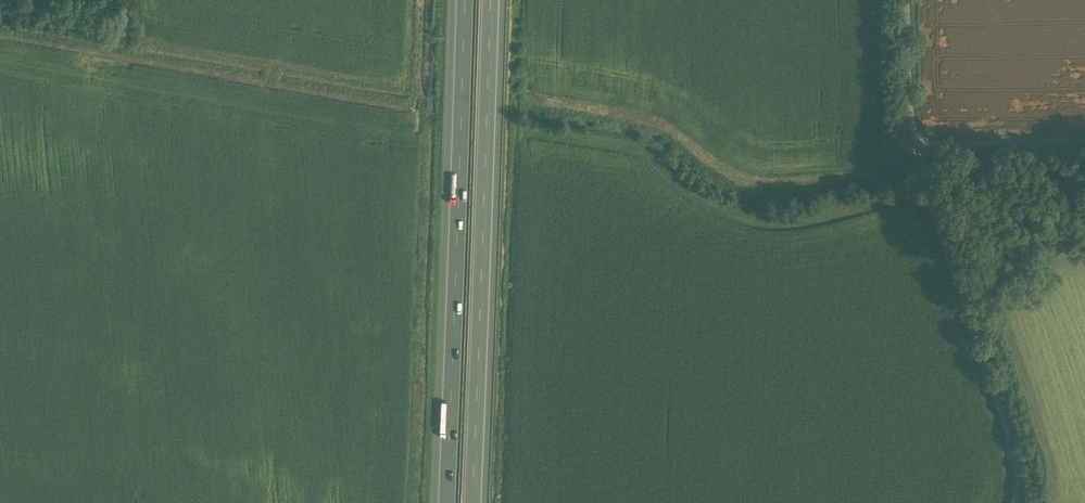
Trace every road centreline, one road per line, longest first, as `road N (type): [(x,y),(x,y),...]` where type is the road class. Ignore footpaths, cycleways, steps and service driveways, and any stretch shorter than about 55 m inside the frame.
road 1 (motorway): [(464,0),(446,502)]
road 2 (motorway): [(473,502),(491,0)]
road 3 (unclassified): [(1015,502),(1015,457),(918,144)]
road 4 (unclassified): [(918,144),(1084,144)]
road 5 (unclassified): [(918,144),(908,0)]

